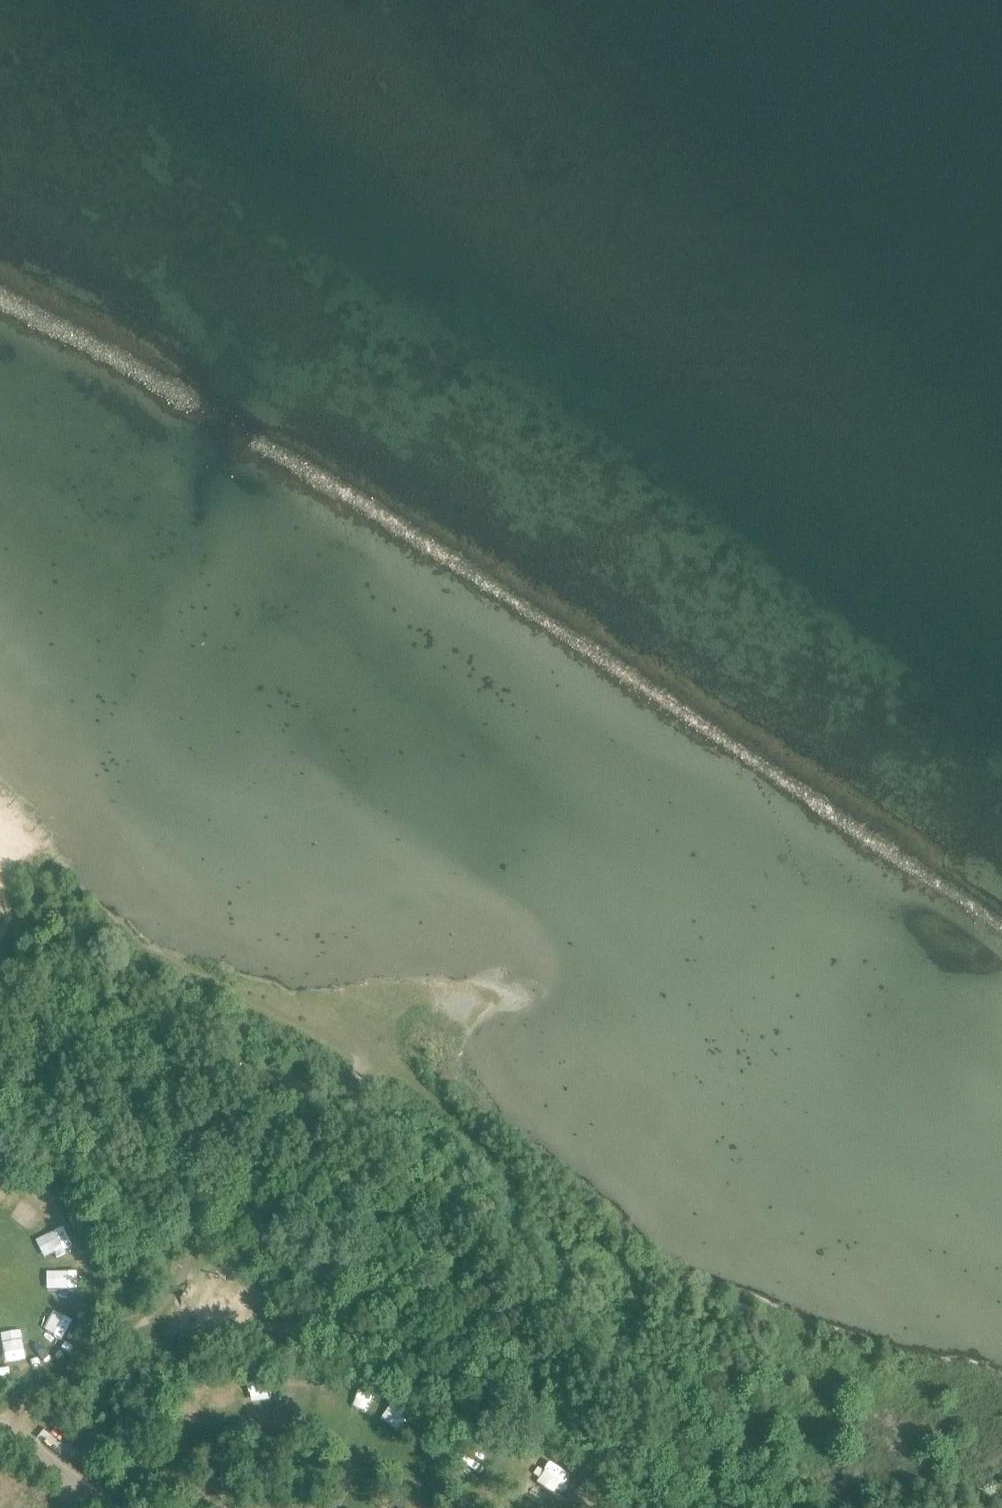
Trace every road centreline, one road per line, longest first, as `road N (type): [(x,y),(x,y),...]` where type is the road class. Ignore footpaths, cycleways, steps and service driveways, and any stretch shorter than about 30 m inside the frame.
road 1 (track): [(0,1420),(166,1309),(200,1217),(251,1175),(333,1077)]

